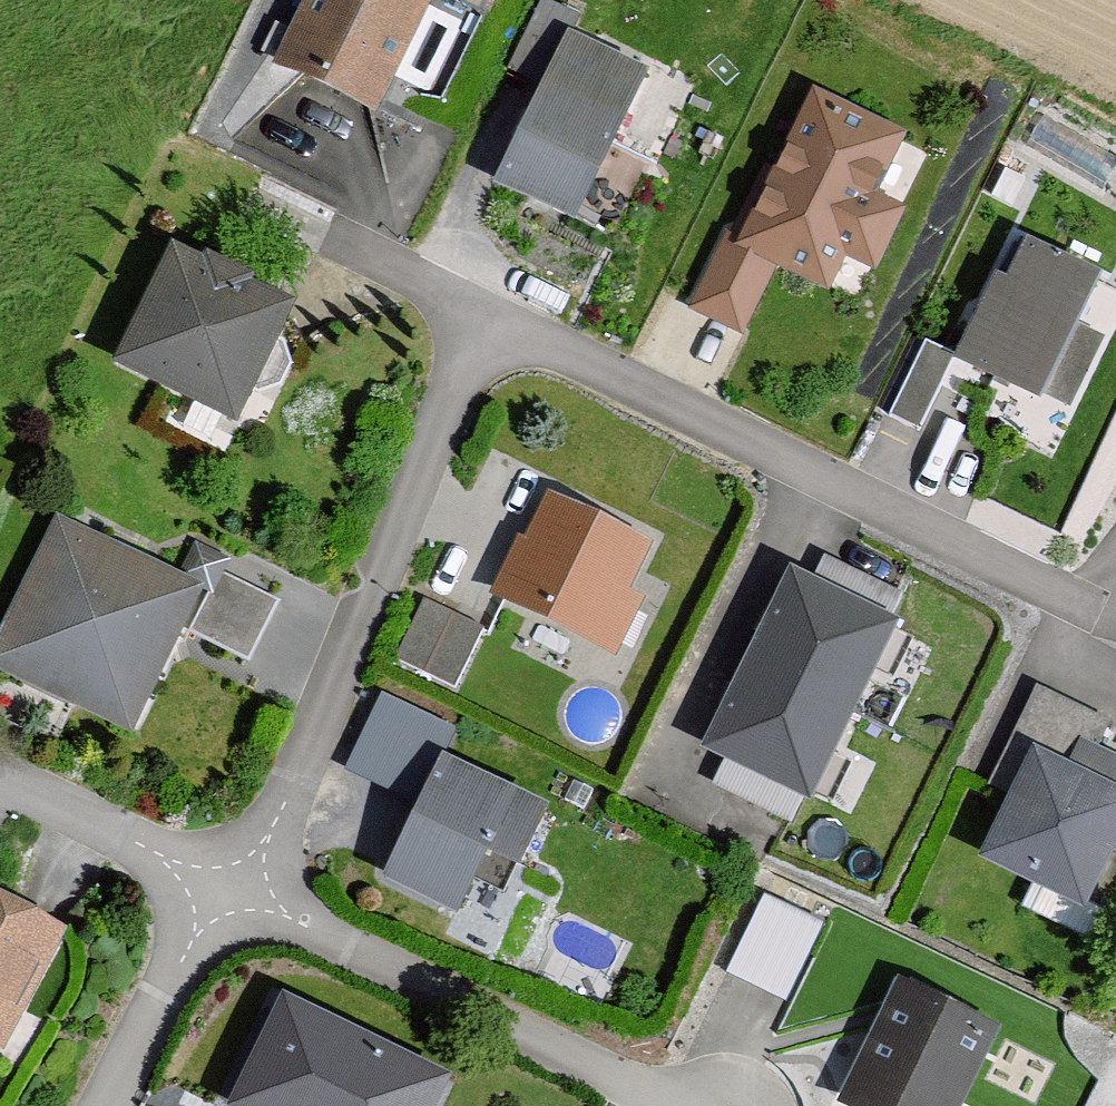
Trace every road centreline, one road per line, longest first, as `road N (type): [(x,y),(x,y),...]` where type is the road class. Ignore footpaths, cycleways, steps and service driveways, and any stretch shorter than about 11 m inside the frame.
road 1 (residential): [(1115,632),(557,349),(503,345),(475,359),(459,383),(225,883)]
road 2 (residential): [(225,883),(675,1105)]
road 3 (residential): [(225,883),(107,1105)]
road 4 (residential): [(0,775),(225,883)]

